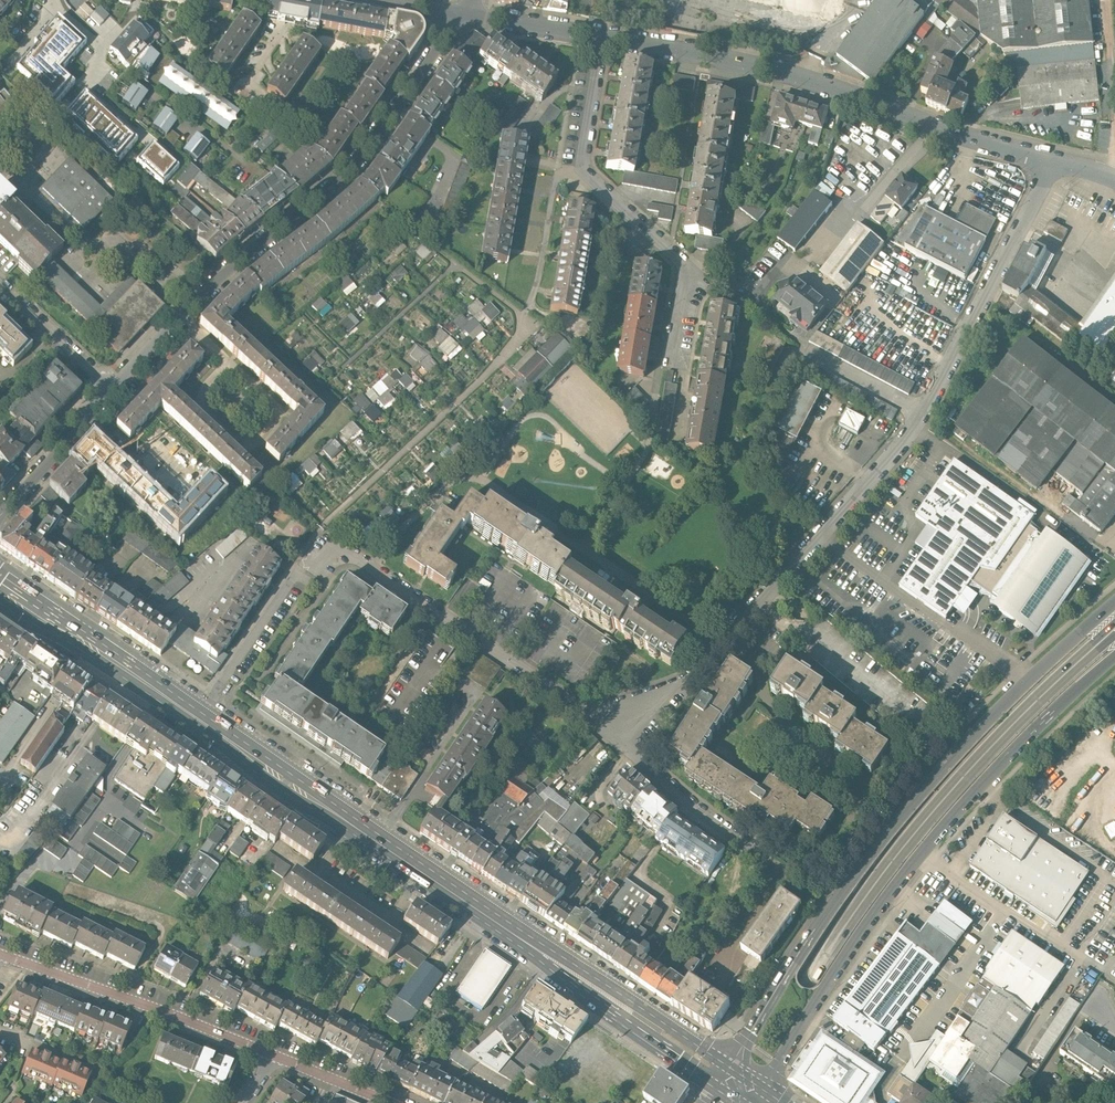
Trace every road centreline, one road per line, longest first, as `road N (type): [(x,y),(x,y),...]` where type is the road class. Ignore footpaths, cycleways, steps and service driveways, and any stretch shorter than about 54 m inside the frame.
road 1 (residential): [(1050,160),(914,426),(686,681),(611,732)]
road 2 (primary): [(201,716),(727,1074)]
road 3 (primary): [(1114,604),(979,730),(890,828),(839,894),(727,1074)]
road 4 (primary): [(731,1102),(895,856),(967,772),(1114,629)]
road 5 (primary): [(759,1095),(860,932),(918,857),(1114,656)]
road 6 (residential): [(611,732),(361,560),(327,553),(307,569),(201,716)]
road 7 (residential): [(609,32),(828,83),(1050,160)]
road 8 (residential): [(183,319),(353,168),(470,8)]
road 9 (residential): [(676,347),(688,272),(583,168),(609,32)]
road 10 (residential): [(276,1057),(0,955)]
road 11 (primary): [(0,582),(201,716)]
road 12 (residential): [(762,855),(611,732)]
road 13 (residential): [(0,516),(116,387)]
road 14 (residential): [(0,280),(116,387)]
road 15 (residential): [(100,54),(103,100),(182,163)]
road 16 (residential): [(470,8),(609,32)]
road 17 (residential): [(394,1102),(276,1057)]

